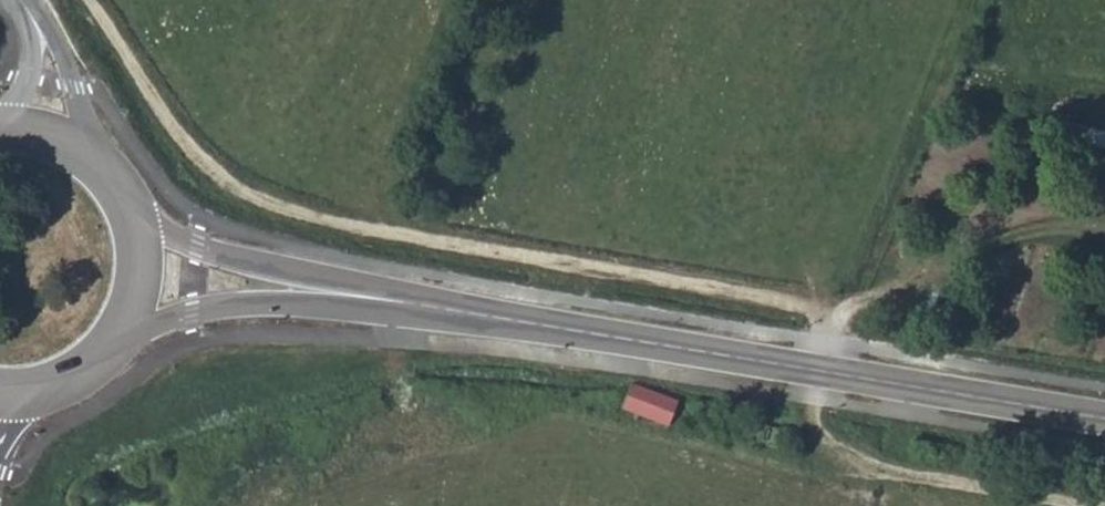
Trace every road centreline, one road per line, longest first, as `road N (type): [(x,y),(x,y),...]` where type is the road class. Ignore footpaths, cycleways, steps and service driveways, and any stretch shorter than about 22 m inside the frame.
road 1 (tertiary): [(382,299),(1104,417)]
road 2 (track): [(812,398),(814,423),(836,451),(886,474),(1069,505)]
road 3 (tertiary): [(131,339),(224,307),(382,299)]
road 4 (tertiary): [(382,299),(270,272),(146,220)]
road 5 (residential): [(90,146),(55,40),(21,1)]
road 6 (residential): [(21,1),(35,61),(24,94),(1,123)]
road 7 (tertiary): [(131,339),(152,281),(146,220)]

